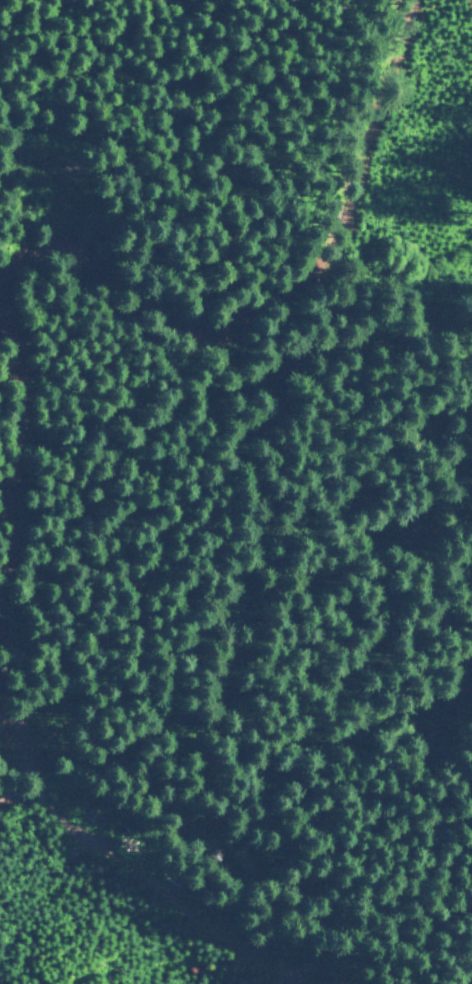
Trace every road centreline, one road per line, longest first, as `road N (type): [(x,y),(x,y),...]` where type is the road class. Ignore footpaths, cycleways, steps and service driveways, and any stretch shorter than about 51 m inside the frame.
road 1 (track): [(0,218),(137,260),(208,254),(292,206),(340,122),(364,0)]

